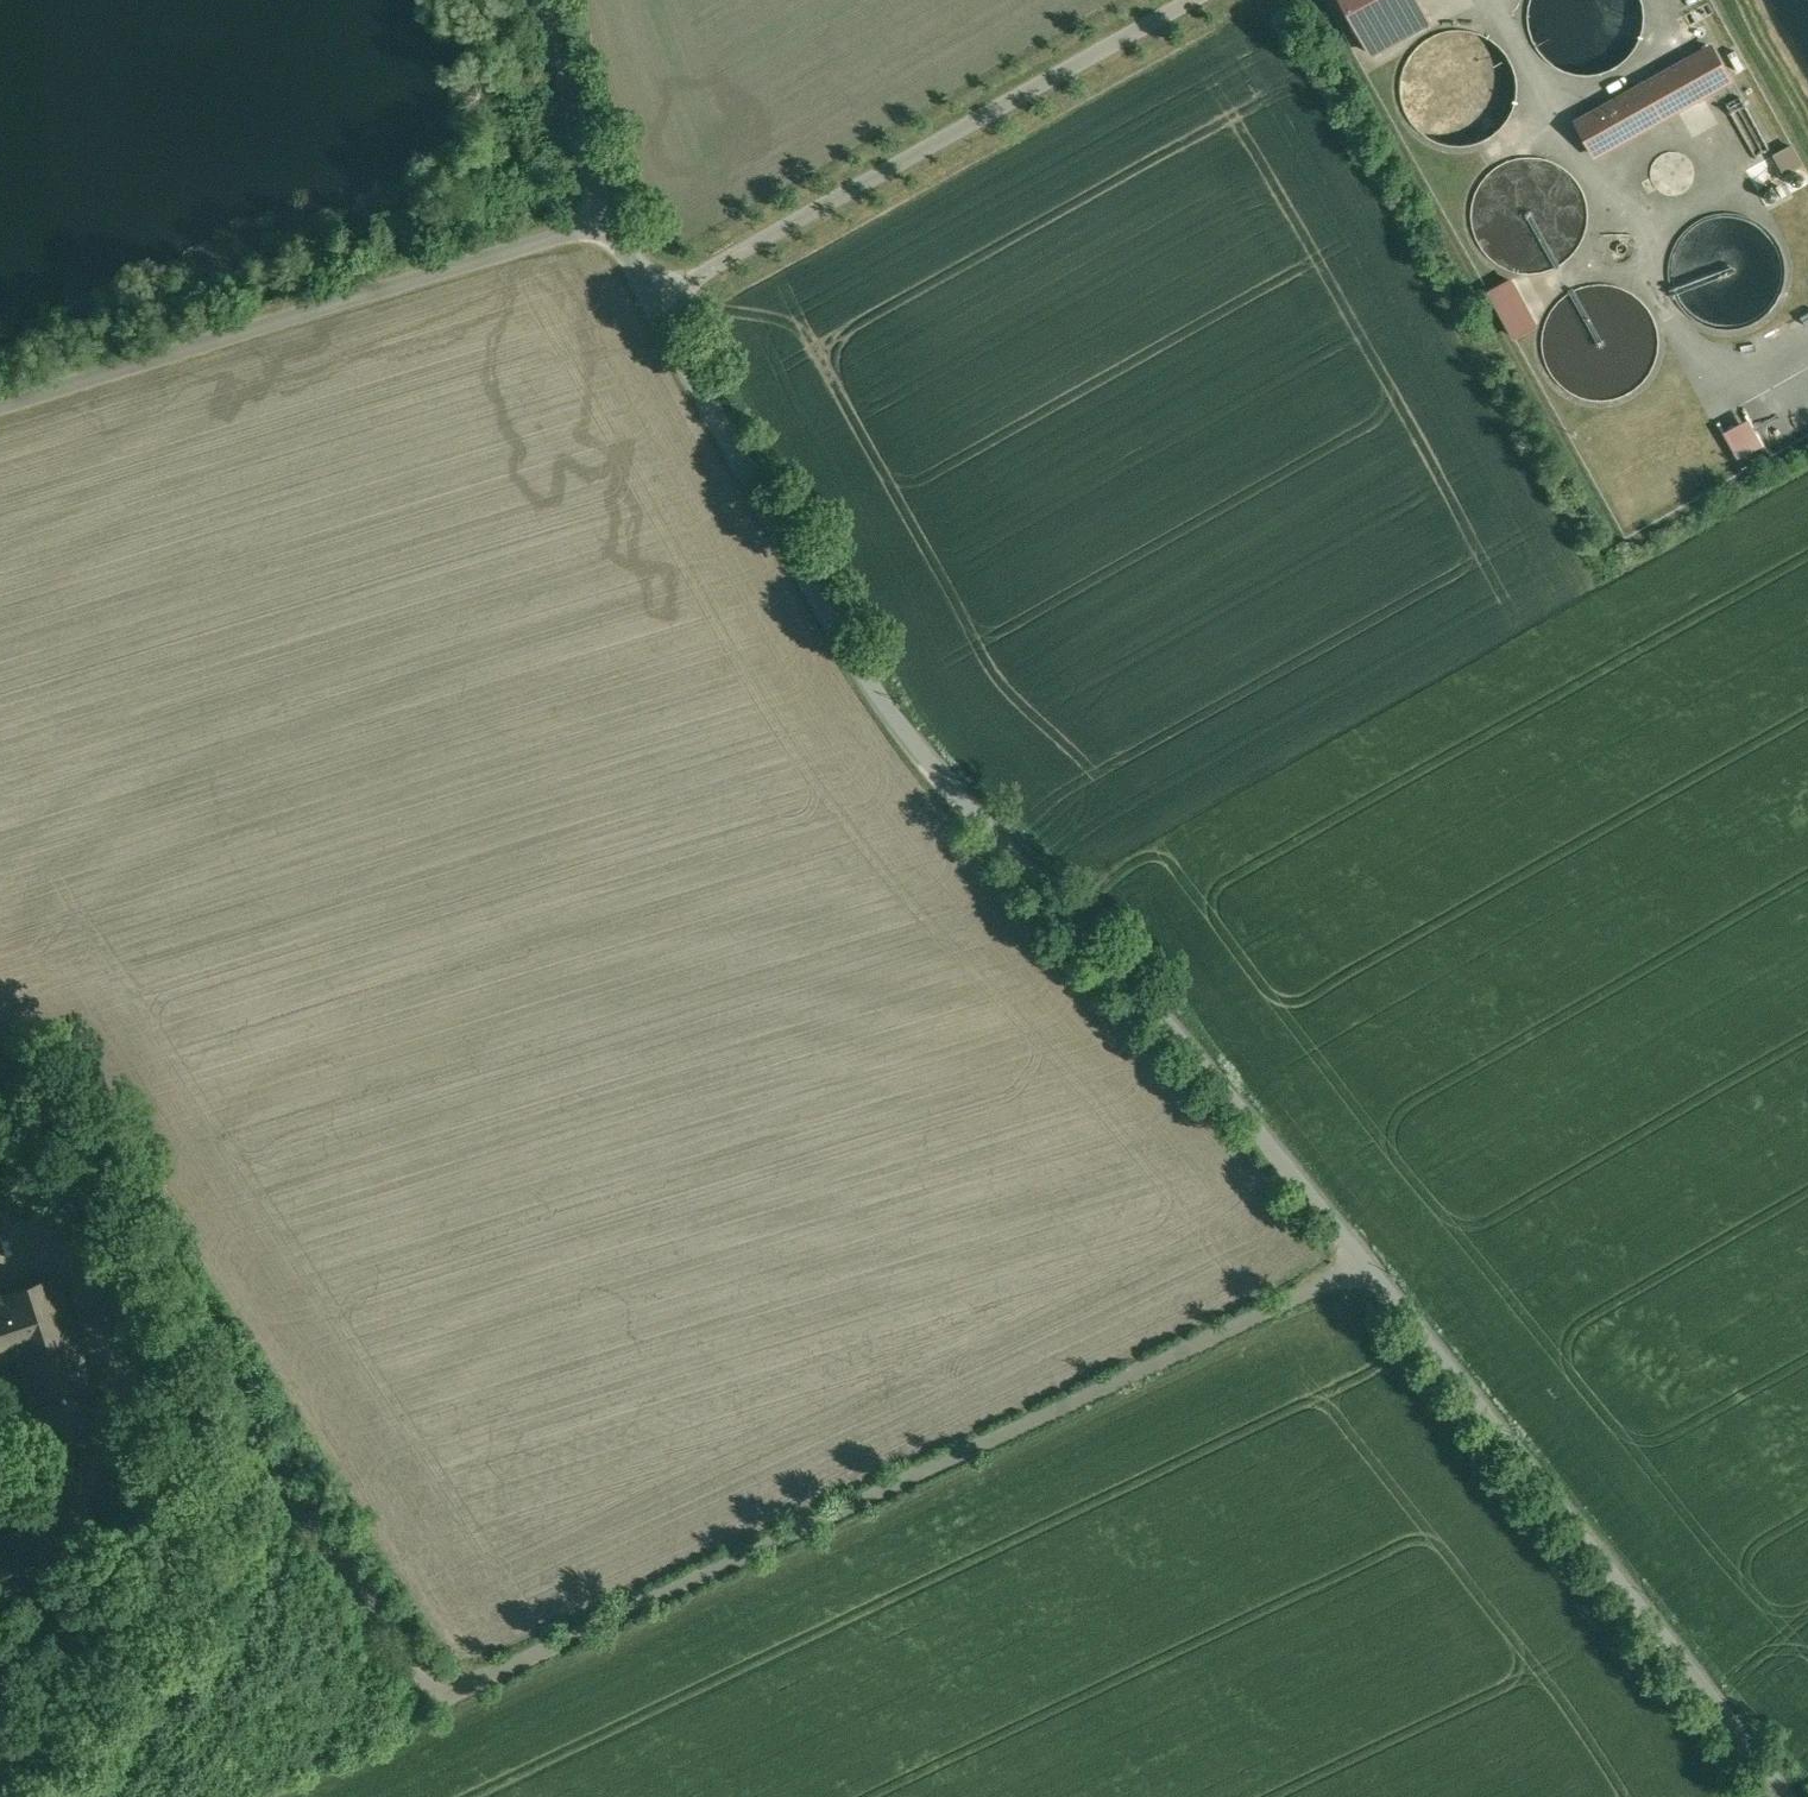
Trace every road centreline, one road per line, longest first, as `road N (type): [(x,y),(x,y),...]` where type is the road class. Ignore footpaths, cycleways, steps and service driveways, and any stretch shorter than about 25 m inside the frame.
road 1 (unclassified): [(1796,1796),(1323,1196),(1154,1009),(967,824),(817,613),(598,210),(529,0)]

